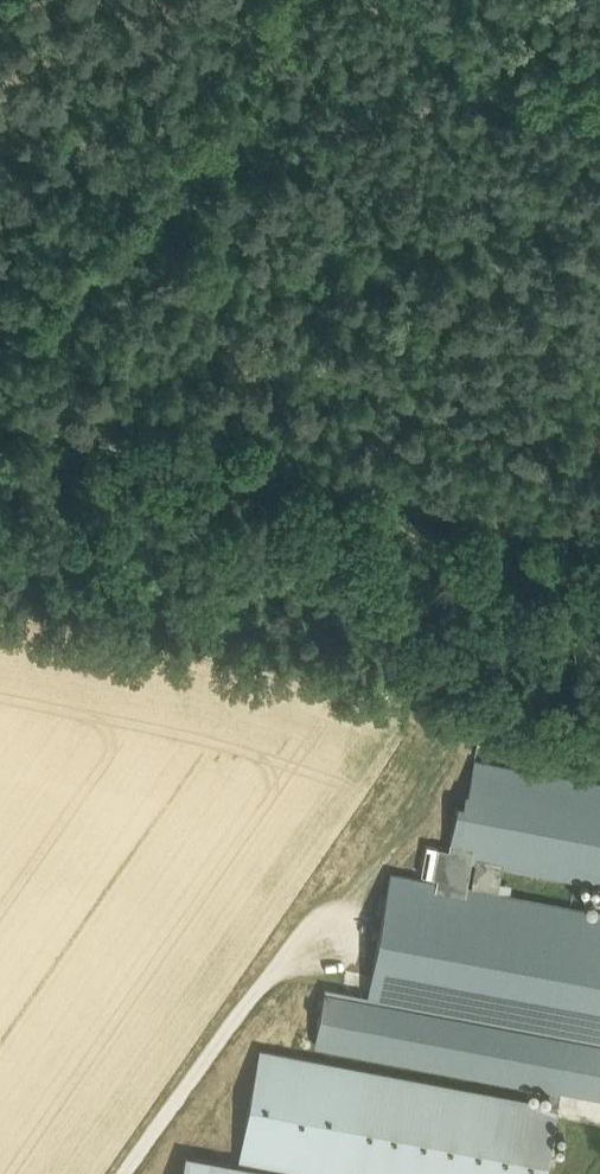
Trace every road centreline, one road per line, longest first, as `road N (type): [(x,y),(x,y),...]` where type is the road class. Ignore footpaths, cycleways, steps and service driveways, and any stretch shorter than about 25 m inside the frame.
road 1 (track): [(0,427),(599,549)]
road 2 (track): [(281,0),(0,347)]

